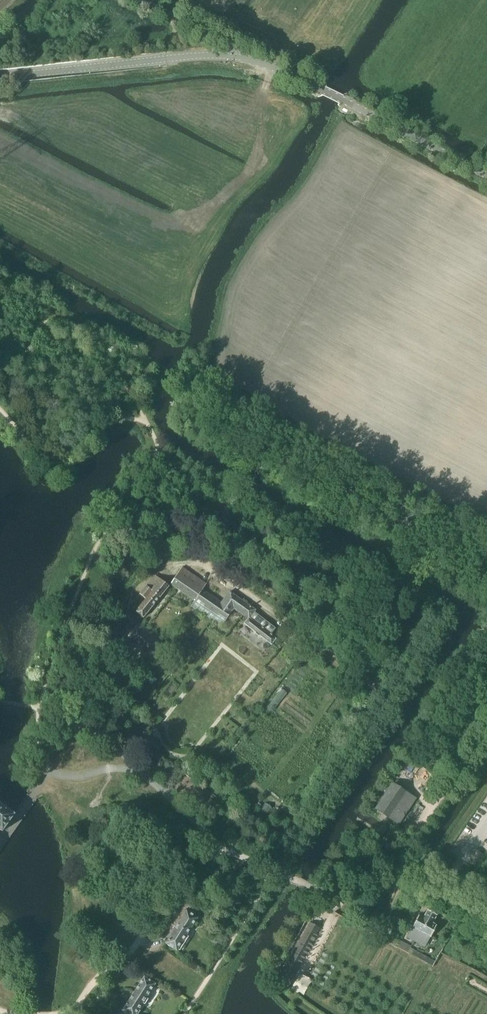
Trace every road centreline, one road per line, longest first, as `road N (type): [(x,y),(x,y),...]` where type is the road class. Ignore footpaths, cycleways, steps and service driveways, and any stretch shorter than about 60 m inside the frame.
road 1 (unclassified): [(486,175),(298,78),(233,56)]
road 2 (unclassified): [(0,77),(233,56)]

